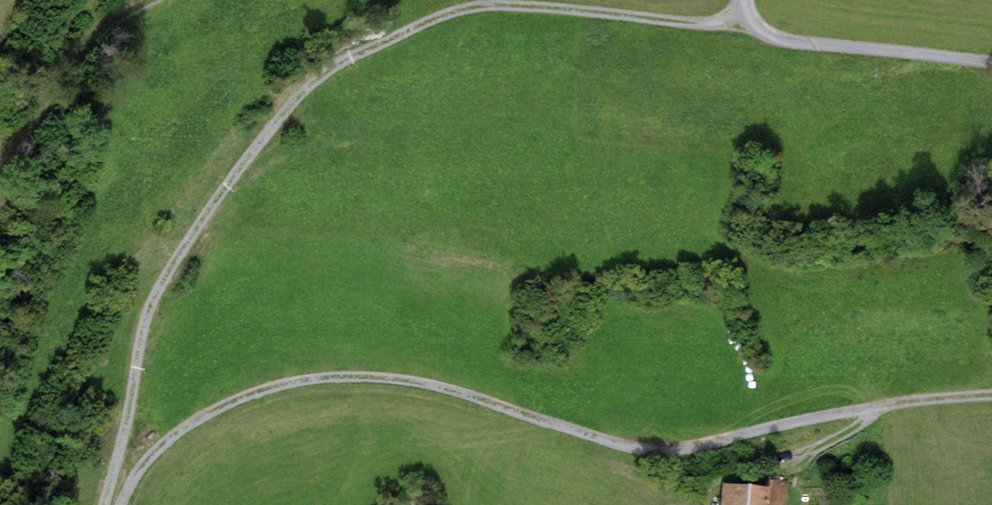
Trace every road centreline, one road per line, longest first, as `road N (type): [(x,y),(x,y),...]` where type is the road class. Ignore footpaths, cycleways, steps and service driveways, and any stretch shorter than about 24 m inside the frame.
road 1 (track): [(991,395),(886,405),(652,450),(612,445),(395,378),(324,377),(258,388),(209,410),(168,439),(120,504)]
road 2 (track): [(746,14),(715,26),(493,6),(451,15),(350,59),(311,86),(218,198),(154,300),(105,504)]
road 3 (unclassified): [(991,64),(783,38),(751,22),(744,0)]
road 4 (track): [(148,0),(100,37),(0,170)]
road 5 (track): [(886,405),(850,432),(770,466)]

